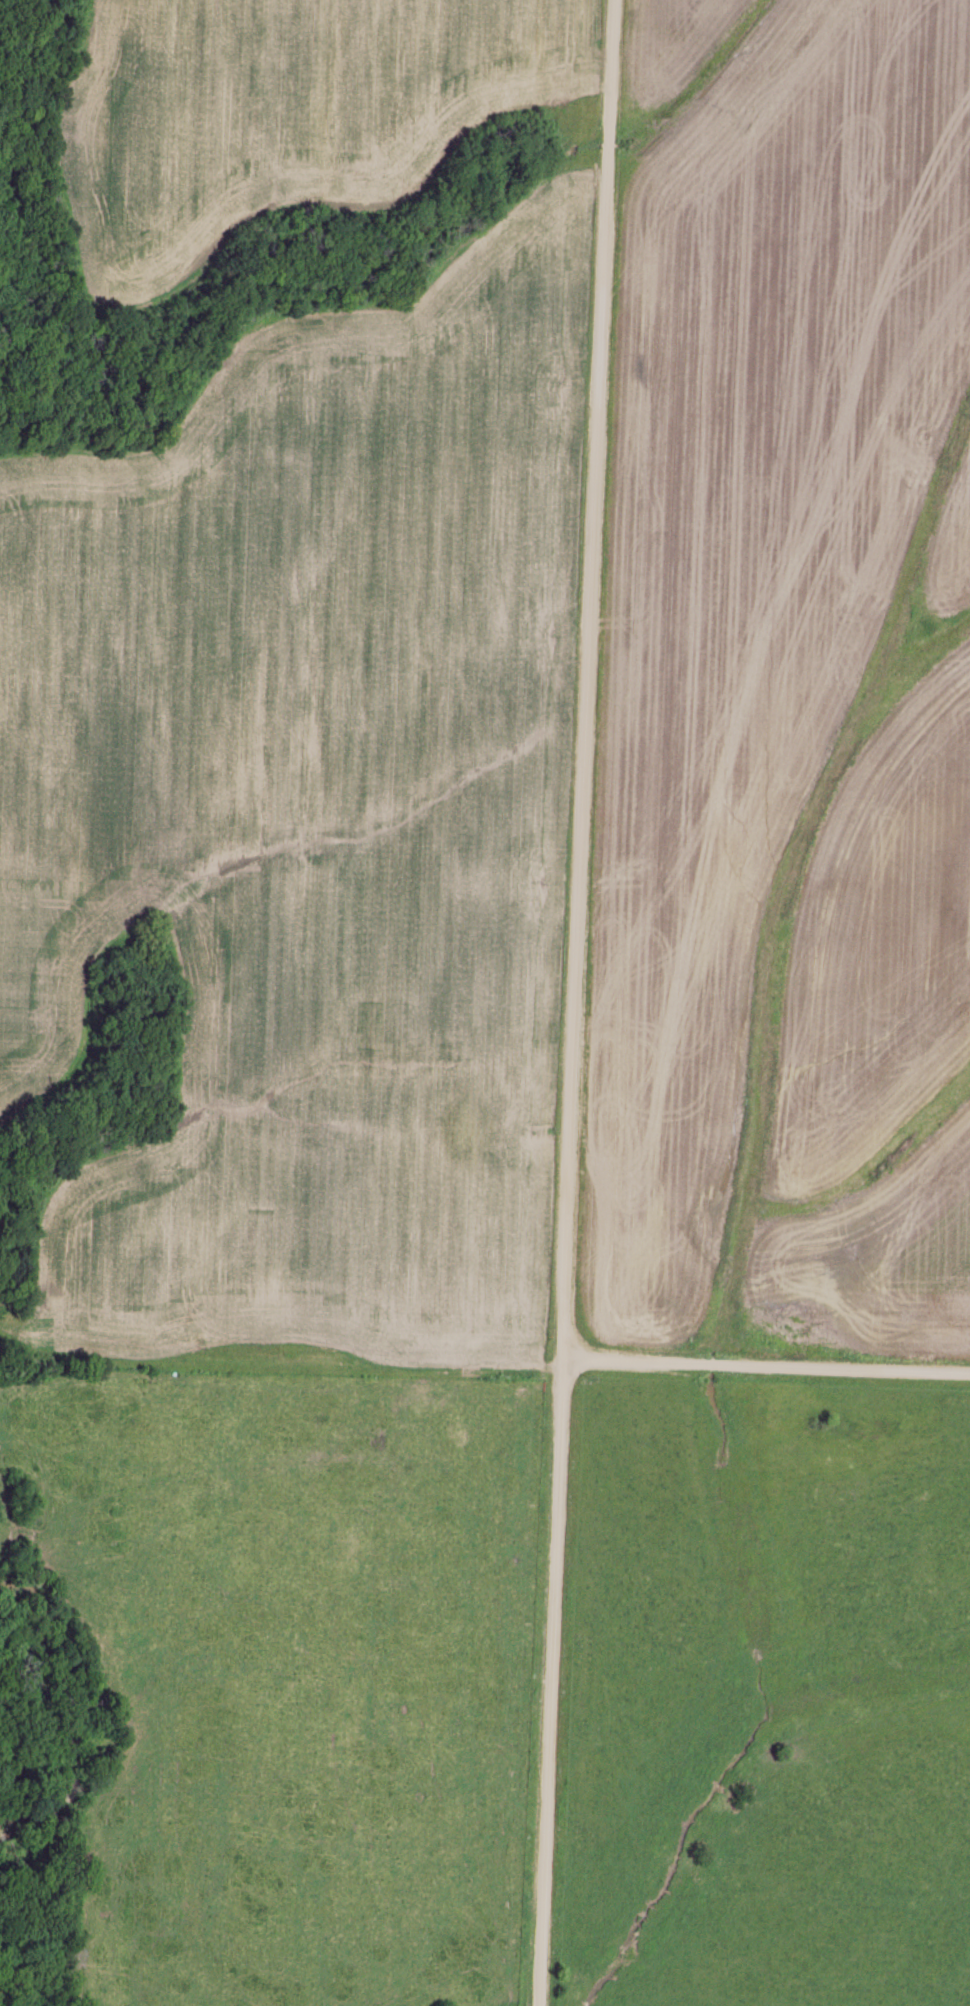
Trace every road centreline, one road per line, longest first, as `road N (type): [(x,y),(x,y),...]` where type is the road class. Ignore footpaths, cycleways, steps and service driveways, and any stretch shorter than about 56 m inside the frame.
road 1 (residential): [(540,2005),(617,0)]
road 2 (residential): [(567,1362),(969,1377)]

